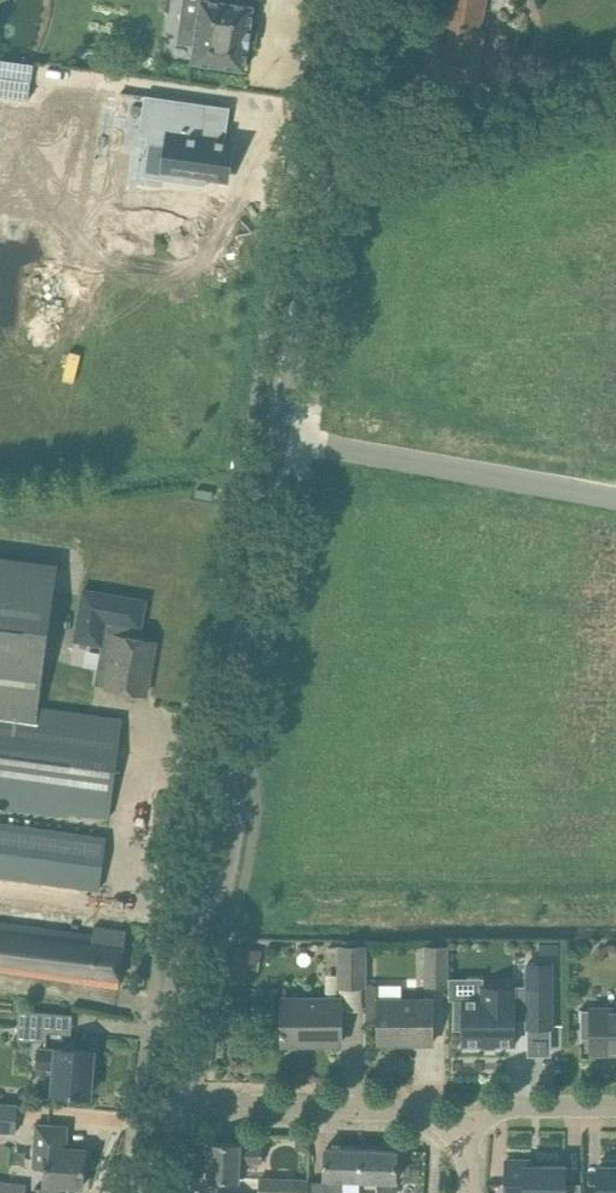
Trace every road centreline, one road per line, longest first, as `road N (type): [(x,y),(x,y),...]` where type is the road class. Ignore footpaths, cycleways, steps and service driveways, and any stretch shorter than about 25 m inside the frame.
road 1 (tertiary): [(155,1104),(193,906),(220,884),(234,818),(217,773),(278,433)]
road 2 (tertiary): [(278,433),(355,0)]
road 3 (residential): [(615,499),(278,433)]
road 4 (residential): [(465,1141),(436,1118),(400,1108),(155,1104)]
road 5 (residential): [(615,1106),(507,1110),(465,1141)]

